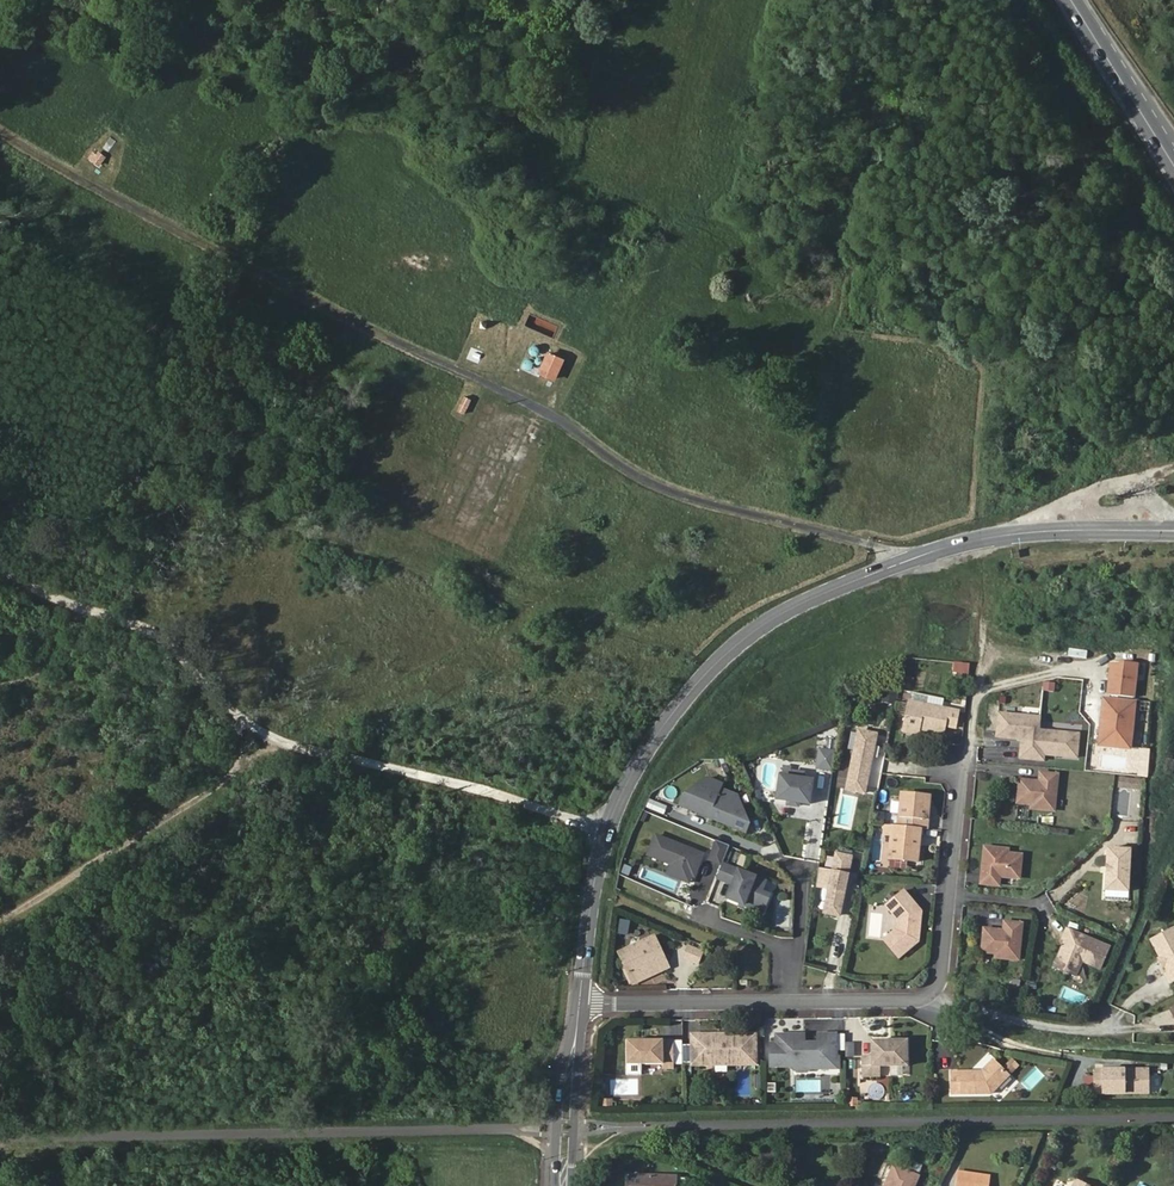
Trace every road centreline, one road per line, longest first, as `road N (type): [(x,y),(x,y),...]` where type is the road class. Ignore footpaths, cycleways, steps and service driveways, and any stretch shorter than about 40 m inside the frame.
road 1 (track): [(912,559),(626,480),(566,423),(0,131)]
road 2 (tertiary): [(581,1001),(593,890),(616,807),(657,734),(754,630),(834,589),(971,541),(1173,531)]
road 3 (track): [(0,562),(68,609),(168,634),(245,720),(289,743),(607,833)]
road 4 (residential): [(960,773),(933,995),(581,1001)]
road 5 (primary): [(1071,0),(1173,165)]
road 6 (tertiary): [(581,1001),(561,1068),(555,1185)]
road 7 (tertiary): [(572,1185),(581,1001)]

